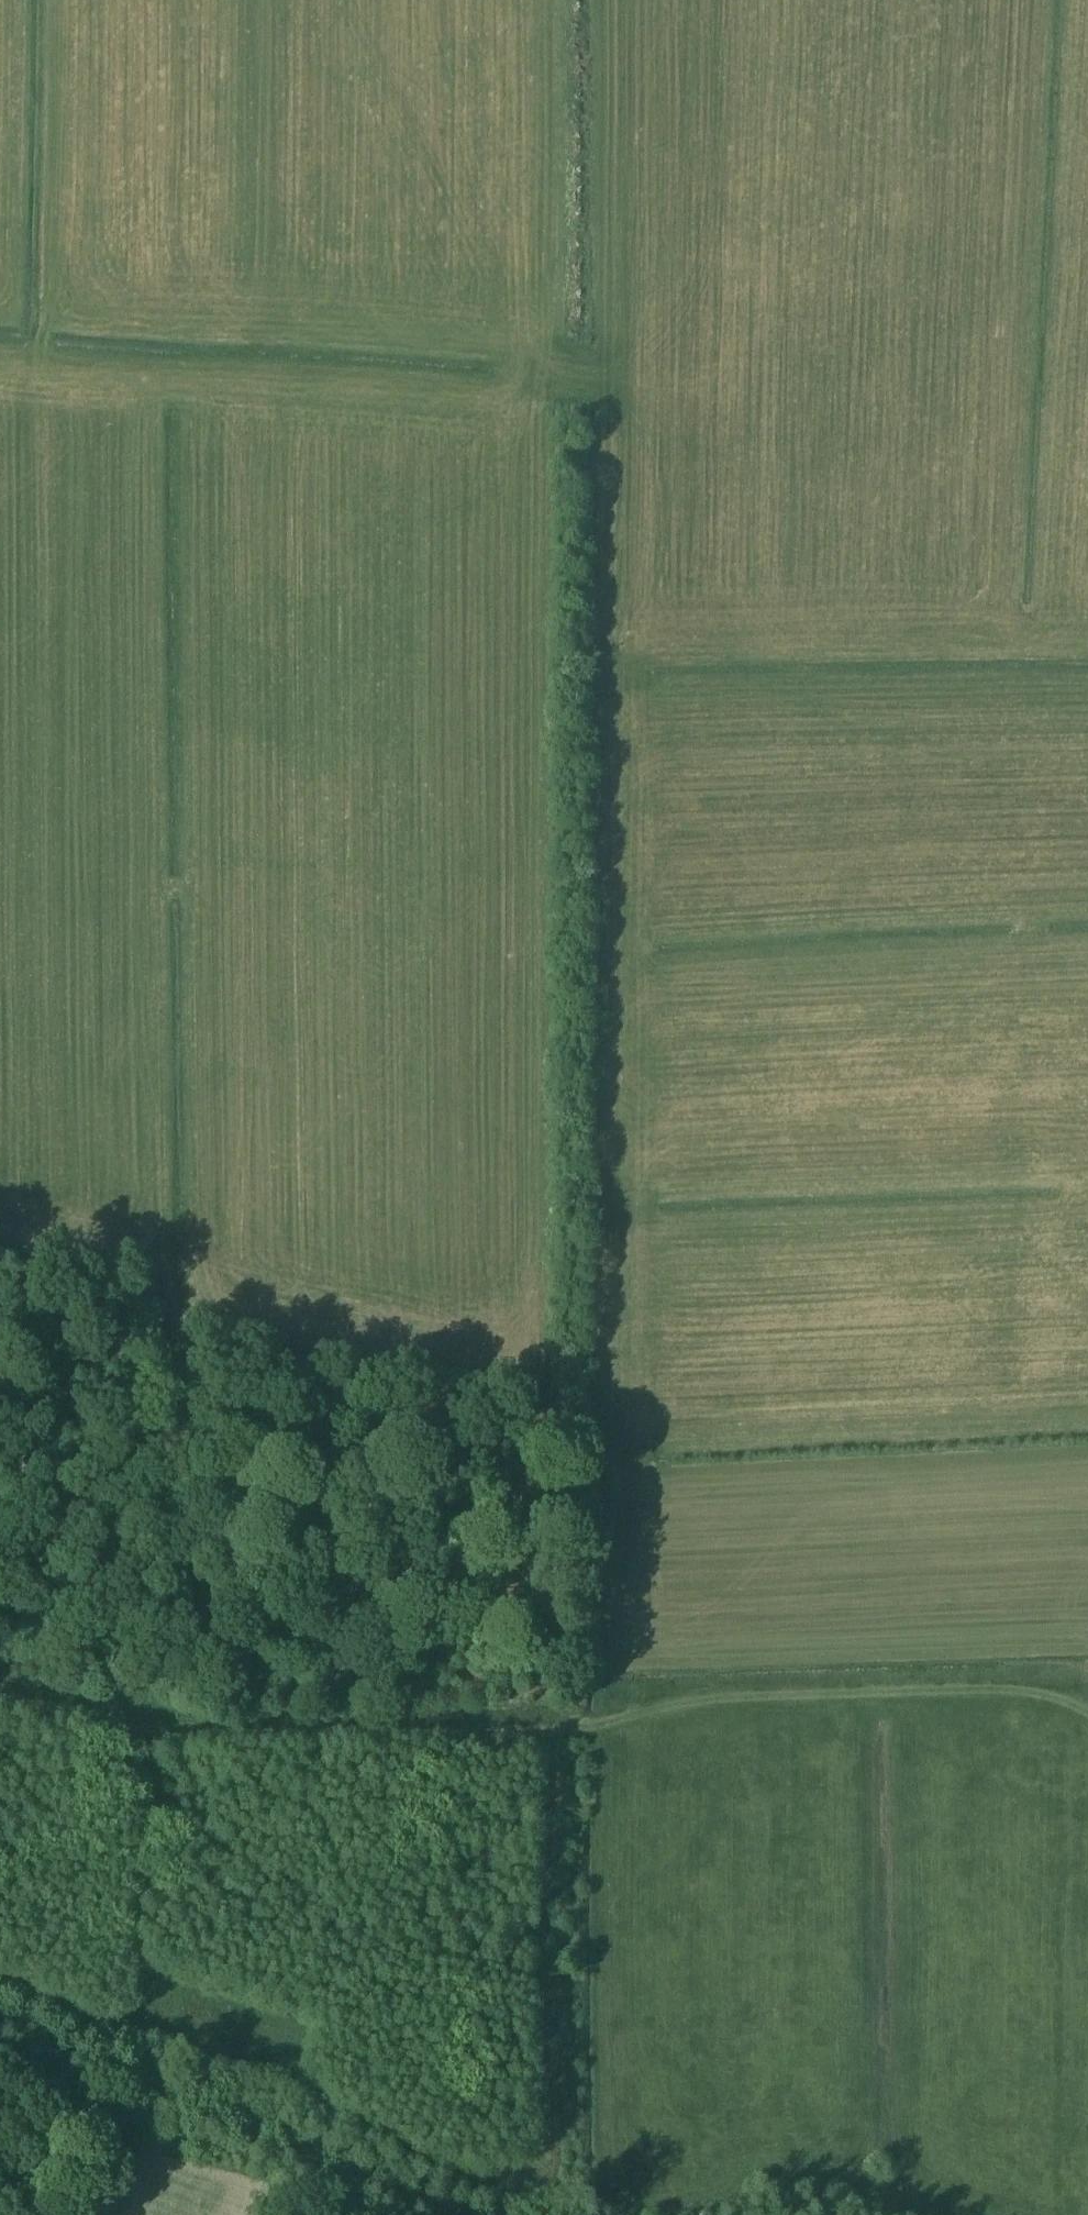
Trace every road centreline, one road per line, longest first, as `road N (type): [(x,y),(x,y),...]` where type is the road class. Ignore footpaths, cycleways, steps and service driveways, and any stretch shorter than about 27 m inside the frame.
road 1 (track): [(1087,1721),(1020,1692),(665,1708),(271,1740),(0,1706)]

